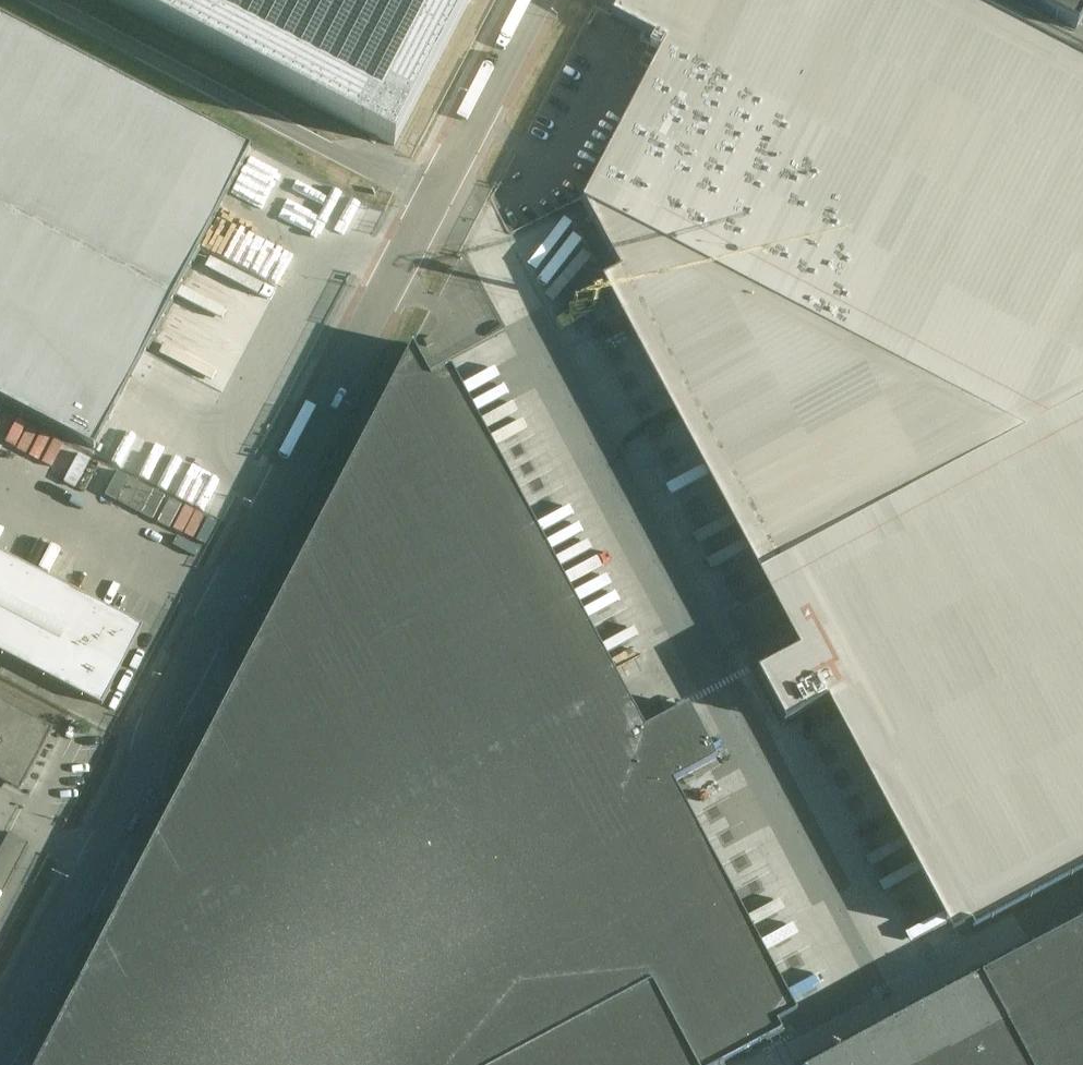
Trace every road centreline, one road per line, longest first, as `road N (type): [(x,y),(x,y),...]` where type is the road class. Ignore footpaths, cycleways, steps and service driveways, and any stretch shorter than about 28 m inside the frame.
road 1 (unclassified): [(0,1046),(139,786),(157,722),(537,0)]

